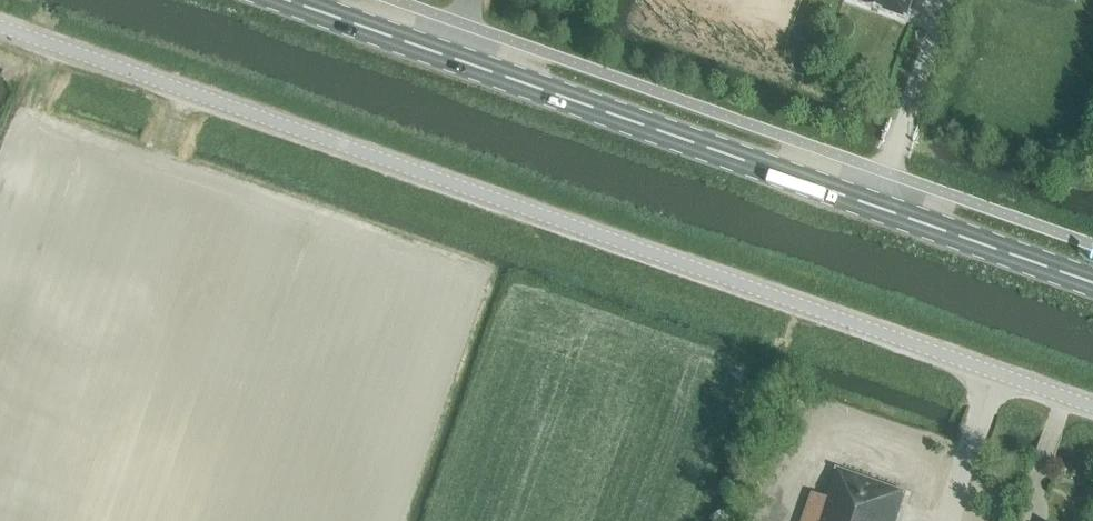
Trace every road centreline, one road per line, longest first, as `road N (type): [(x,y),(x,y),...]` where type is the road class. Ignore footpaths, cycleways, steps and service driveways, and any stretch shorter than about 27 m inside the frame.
road 1 (unclassified): [(1092,410),(0,28)]
road 2 (primary): [(1092,284),(285,0)]

